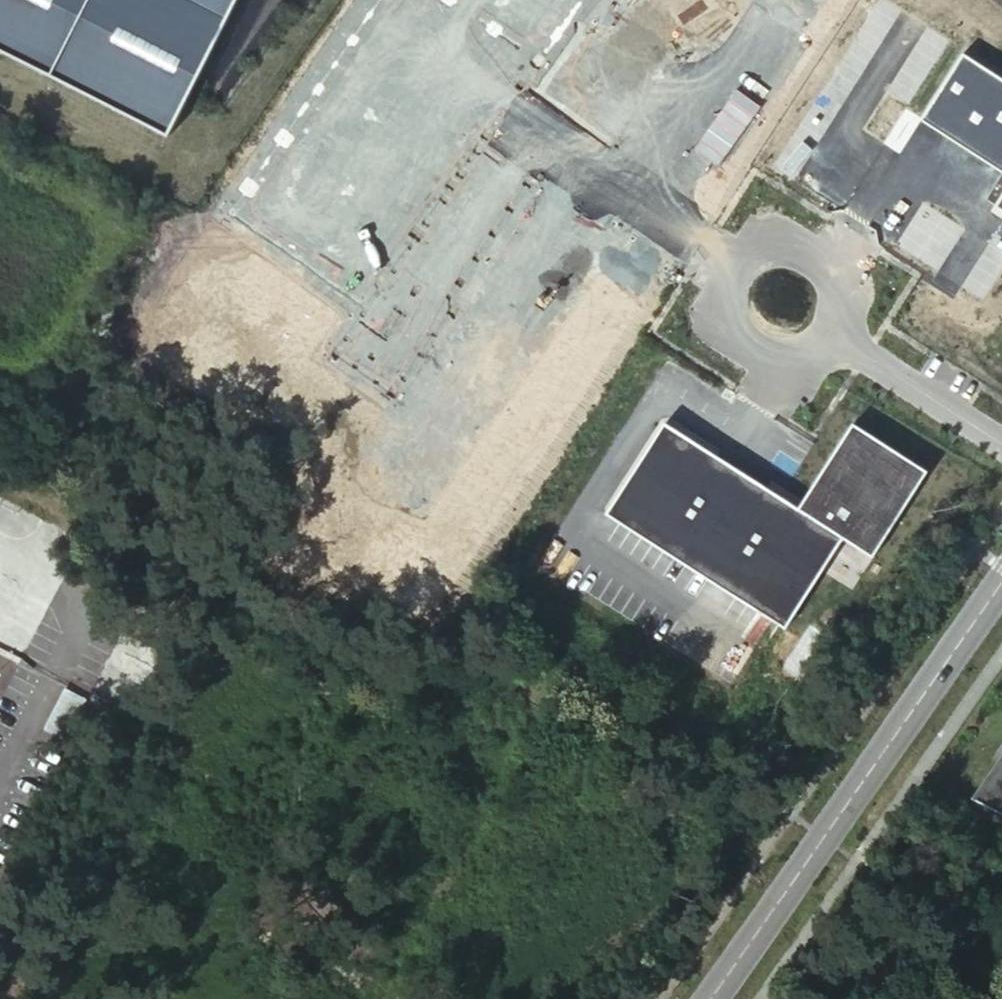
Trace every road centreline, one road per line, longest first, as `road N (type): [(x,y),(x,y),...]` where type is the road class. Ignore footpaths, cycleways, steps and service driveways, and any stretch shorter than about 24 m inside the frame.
road 1 (tertiary): [(711,998),(1001,582)]
road 2 (unclassified): [(831,338),(842,308),(835,276),(797,247),(765,248),(738,266),(725,314)]
road 3 (unclassified): [(1001,447),(831,338)]
road 4 (unclassified): [(725,314),(740,345),(770,362),(804,359),(831,338)]

